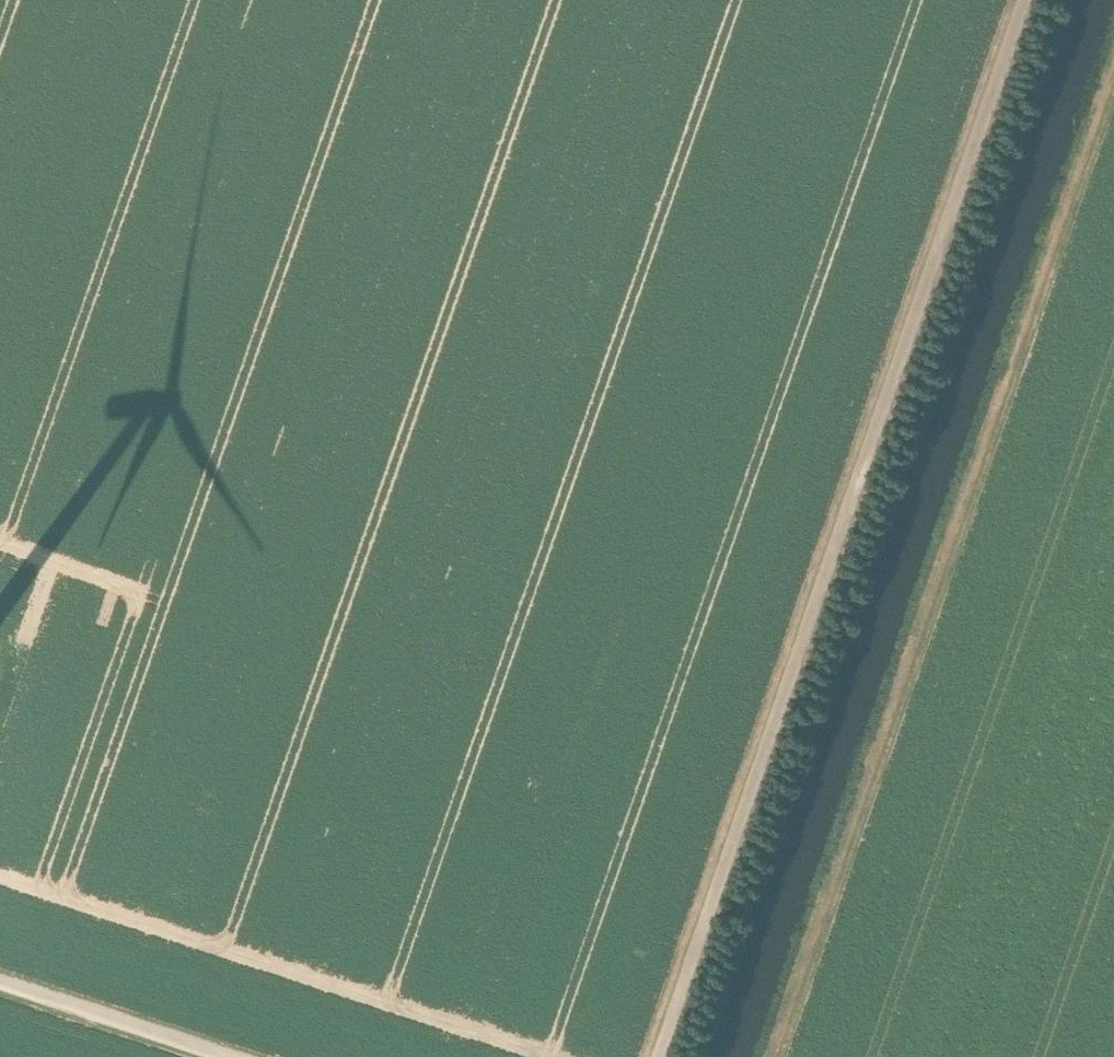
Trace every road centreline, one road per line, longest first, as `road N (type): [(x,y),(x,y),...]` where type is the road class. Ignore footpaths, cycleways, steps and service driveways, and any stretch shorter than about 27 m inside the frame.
road 1 (unclassified): [(658,1056),(1025,0)]

